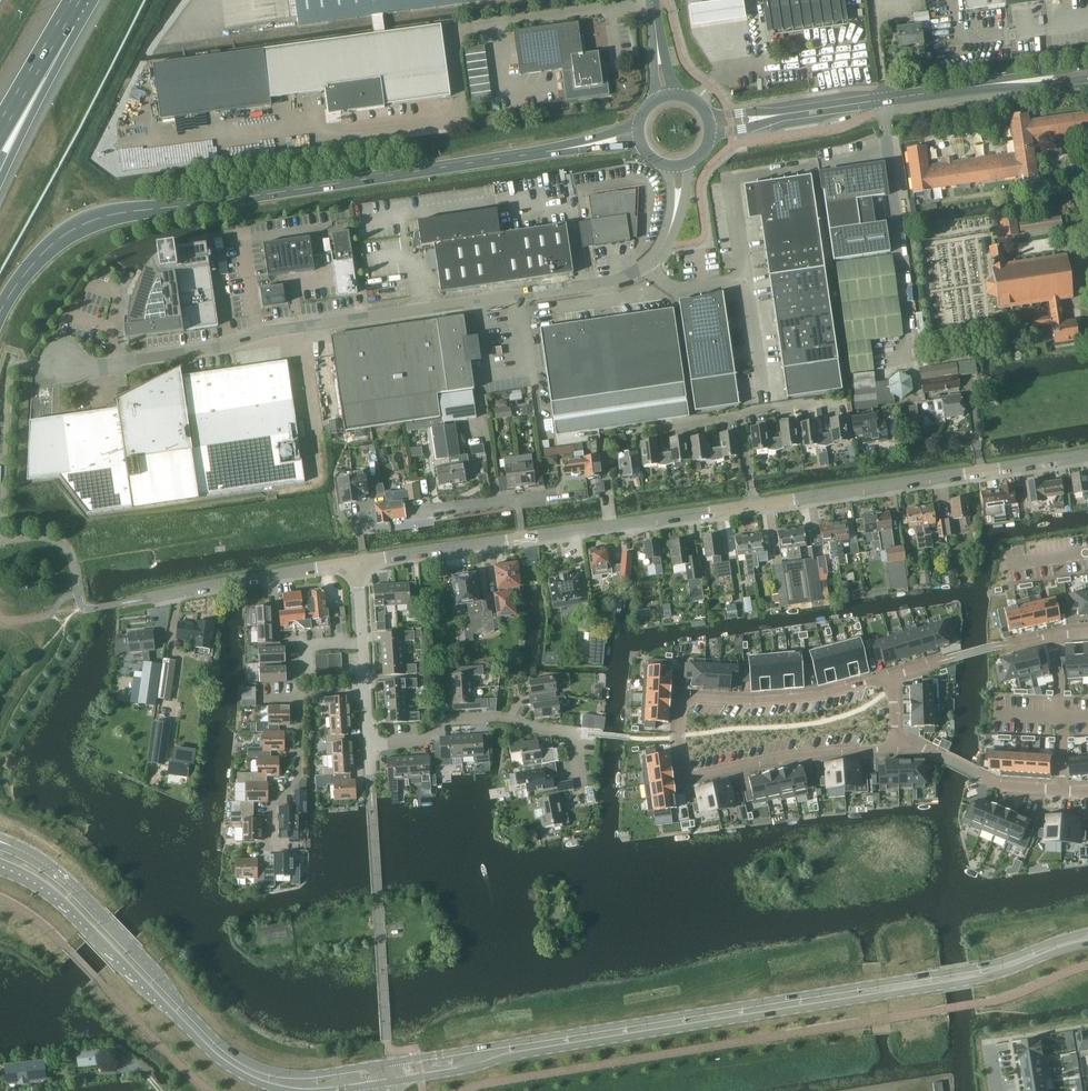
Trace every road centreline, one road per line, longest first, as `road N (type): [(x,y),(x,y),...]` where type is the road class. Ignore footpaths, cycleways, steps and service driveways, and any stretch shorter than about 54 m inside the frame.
road 1 (residential): [(1087,455),(363,559)]
road 2 (tertiary): [(1087,932),(979,967),(391,1062)]
road 3 (tertiary): [(394,1082),(979,980),(1087,943)]
road 4 (secondary): [(0,320),(50,250),(103,219),(639,135)]
road 5 (unclassified): [(32,364),(122,363),(256,334),(619,279),(648,266)]
road 6 (residential): [(892,676),(755,702),(682,699),(680,737),(686,777),(789,756),(895,748)]
road 7 (tertiary): [(376,1065),(297,1075),(248,1064),(50,866),(0,841)]
road 8 (secondary): [(711,125),(1087,74)]
road 9 (tertiary): [(0,865),(49,891),(236,1075),(280,1090)]
road 10 (unclassified): [(744,278),(730,179),(812,165),(828,264)]
road 11 (residential): [(369,743),(421,740),(437,720),(506,717),(572,734),(581,785)]
road 12 (residential): [(363,559),(123,603)]
road 13 (residential): [(895,748),(926,747),(1003,787),(1087,788)]
road 14 (motorway): [(0,175),(63,23)]
road 15 (residential): [(272,846),(274,804),(300,775),(300,693)]
road 16 (motorway): [(0,130),(63,23)]

